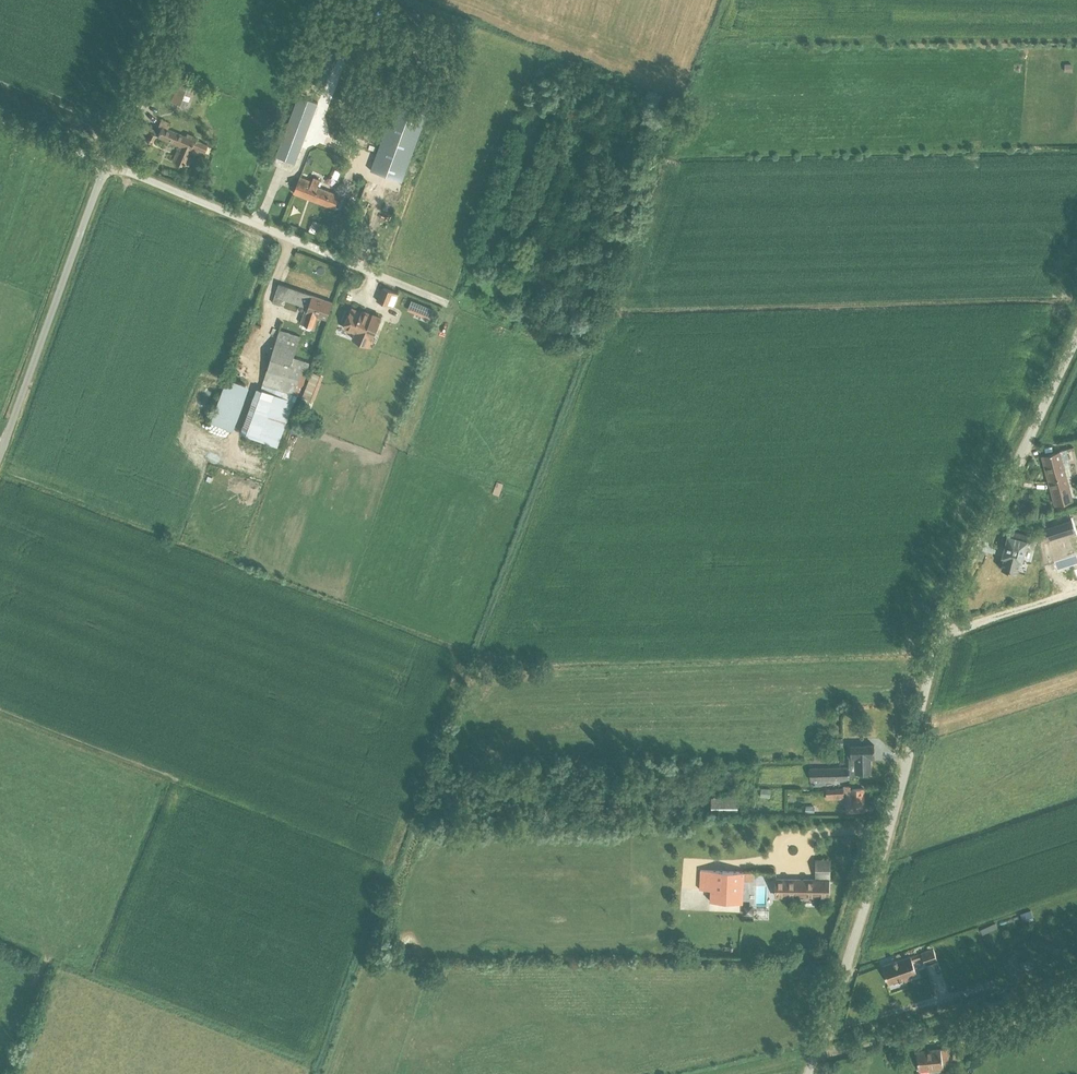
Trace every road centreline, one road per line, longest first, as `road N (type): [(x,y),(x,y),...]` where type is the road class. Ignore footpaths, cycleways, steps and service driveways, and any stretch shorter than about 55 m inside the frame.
road 1 (residential): [(1076,337),(954,595),(893,819),(808,1073)]
road 2 (residential): [(452,303),(106,162)]
road 3 (residential): [(106,162),(0,453)]
road 4 (residential): [(165,0),(106,162)]

